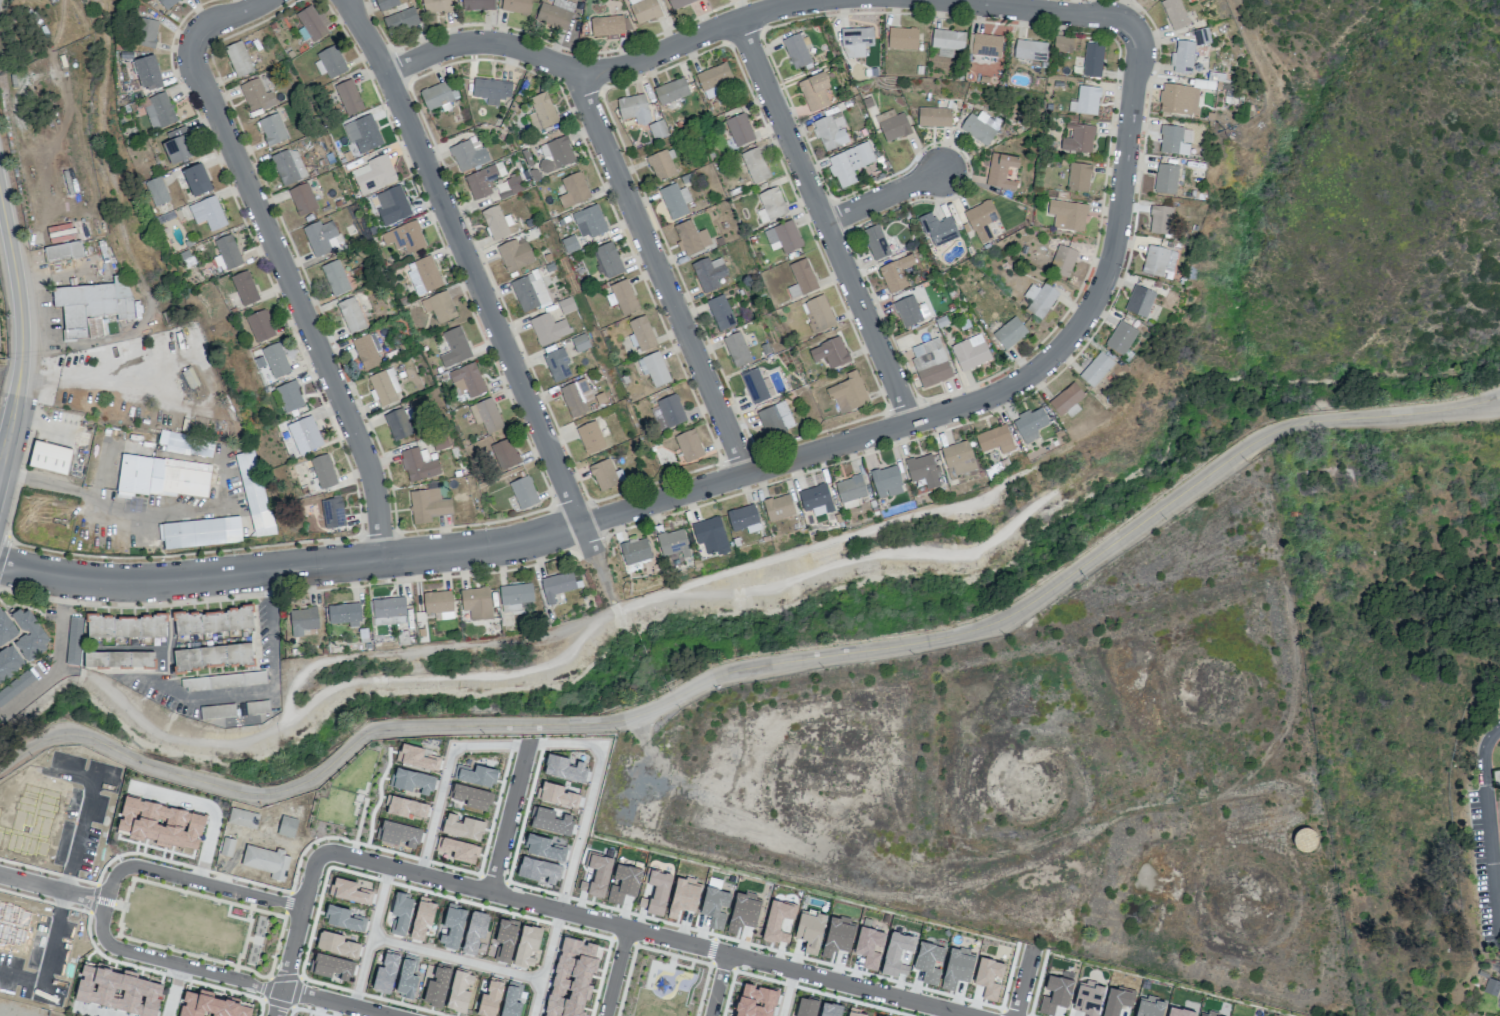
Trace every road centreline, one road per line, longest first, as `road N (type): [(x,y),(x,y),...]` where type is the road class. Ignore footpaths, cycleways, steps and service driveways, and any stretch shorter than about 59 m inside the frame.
road 1 (residential): [(1499,398),(1271,435),(994,627),(731,674),(627,720),(387,729),(307,783),(268,795),(168,772),(76,735),(33,748),(0,771)]
road 2 (residential): [(0,564),(68,580),(147,584),(504,548),(1007,387),(1071,334),(1108,269),(1140,55),(1134,30)]
road 3 (residential): [(313,860),(328,852),(956,1015)]
road 4 (residential): [(605,572),(359,18)]
road 5 (residential): [(386,561),(369,459),(214,96)]
road 6 (residential): [(390,74),(447,48),(485,43),(574,69),(621,69),(741,21),(828,0)]
road 7 (residential): [(750,475),(574,69)]
road 8 (residential): [(911,423),(741,21)]
road 9 (residential): [(105,902),(101,935),(115,948),(282,990)]
road 10 (residential): [(300,907),(132,865),(111,880),(105,902)]
road 11 (residential): [(939,0),(1109,14),(1134,30)]
road 12 (secondary): [(24,370),(25,310),(0,172)]
road 13 (residential): [(1499,729),(1484,764),(1499,922)]
road 14 (residential): [(490,892),(527,746)]
road 15 (residential): [(214,96),(196,62),(197,42),(212,26),(273,0)]
road 16 (residential): [(282,990),(313,860)]
road 17 (residential): [(829,224),(945,173)]
road 18 (track): [(0,32),(9,28),(50,47),(71,34),(92,0)]

